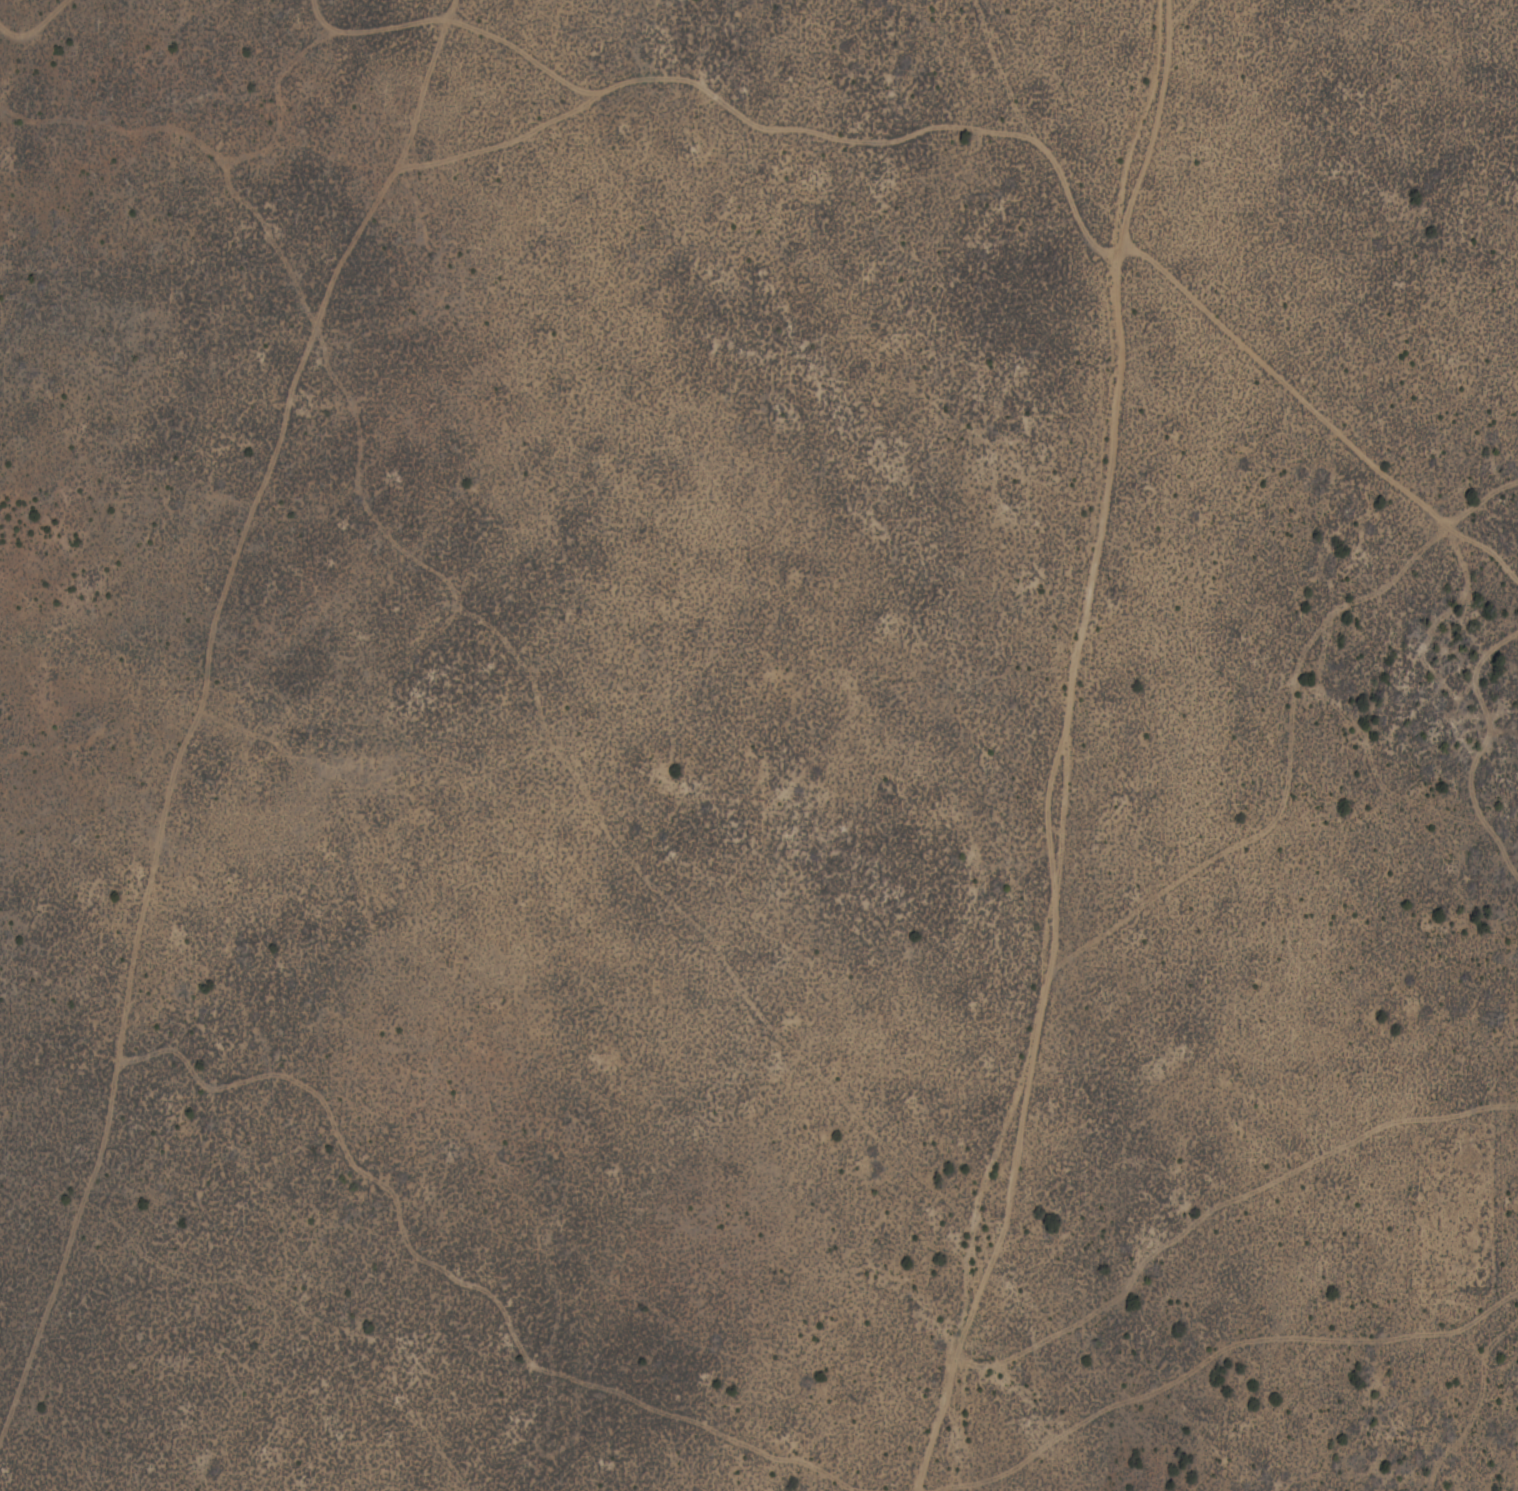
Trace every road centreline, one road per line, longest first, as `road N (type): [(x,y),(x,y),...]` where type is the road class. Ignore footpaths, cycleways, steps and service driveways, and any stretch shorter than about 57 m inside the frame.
road 1 (track): [(1182,0),(1160,119),(1149,258),(1165,460),(1091,965),(969,1444),(973,1490)]

